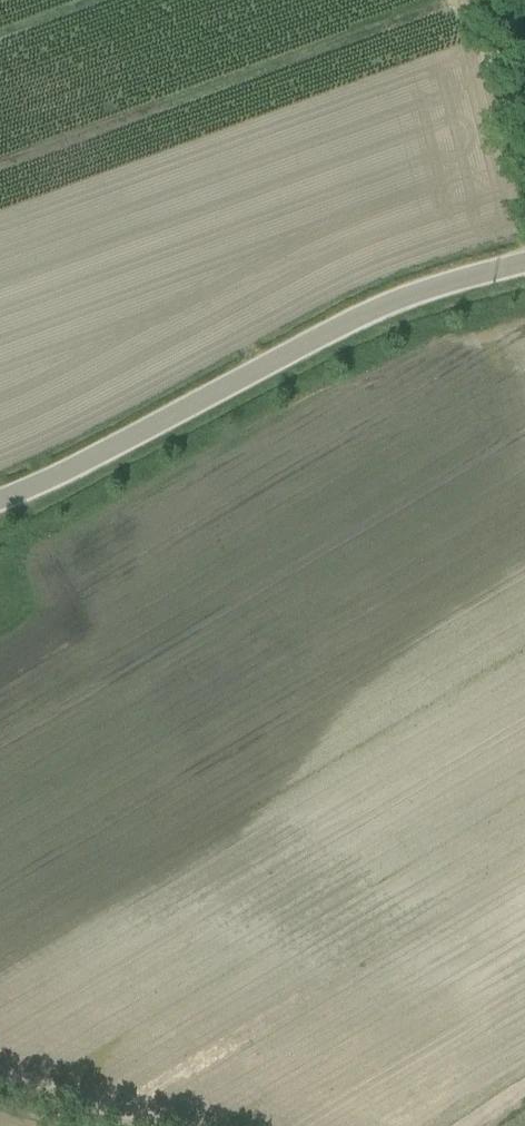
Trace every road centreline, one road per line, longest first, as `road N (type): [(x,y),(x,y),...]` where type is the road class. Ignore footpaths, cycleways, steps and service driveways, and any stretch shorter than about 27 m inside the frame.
road 1 (unclassified): [(0,503),(463,277),(524,260)]
road 2 (track): [(524,210),(469,0)]
road 3 (track): [(0,1073),(166,1125)]

